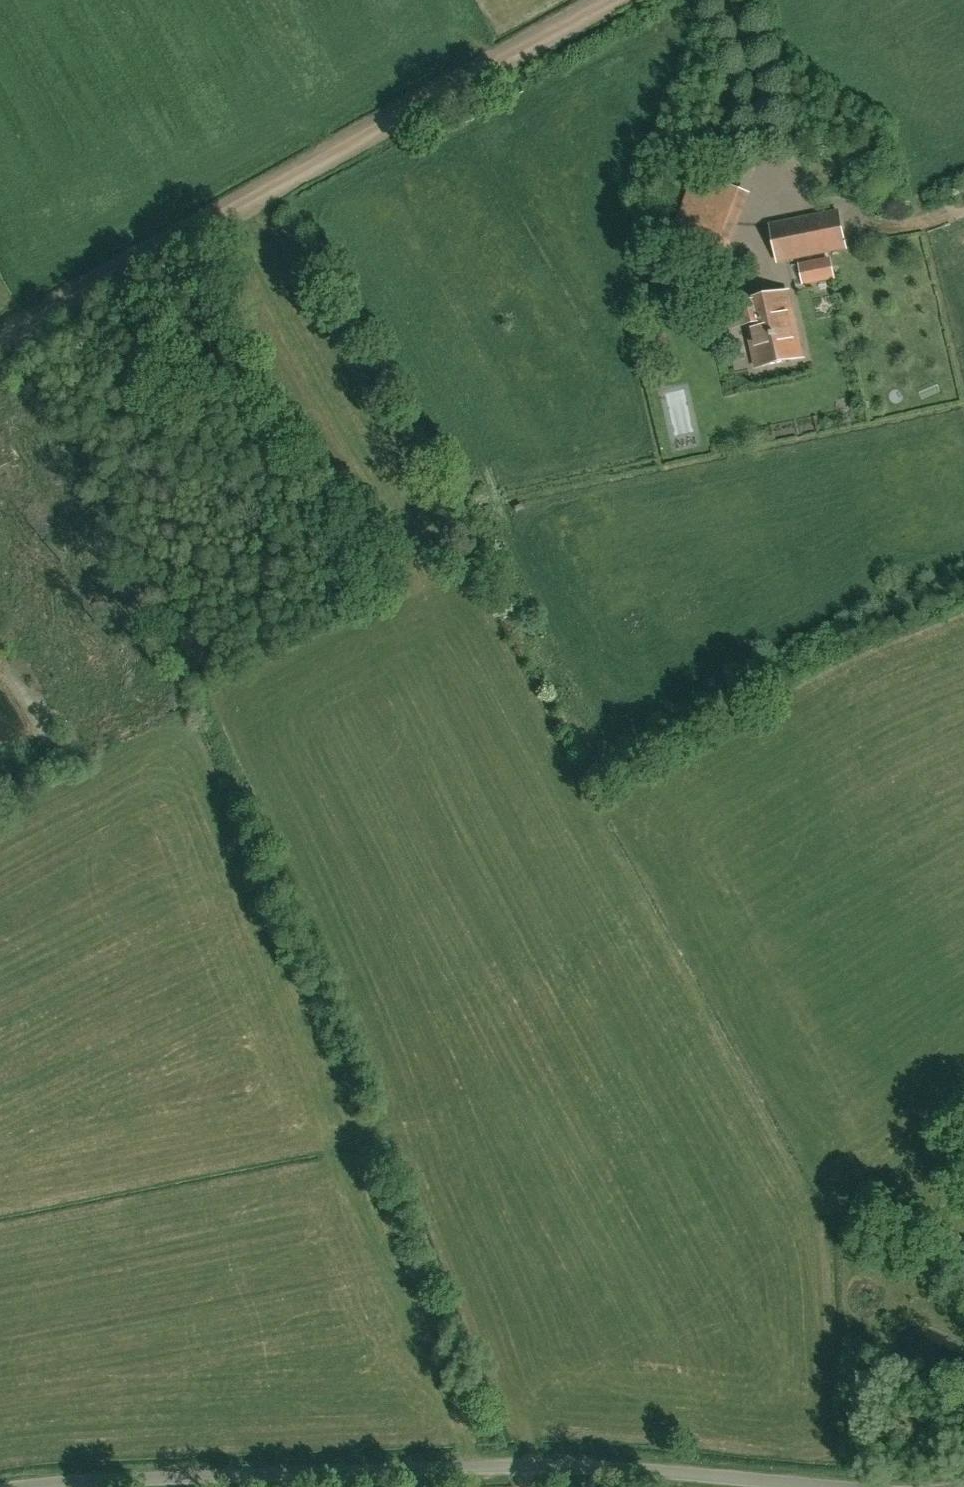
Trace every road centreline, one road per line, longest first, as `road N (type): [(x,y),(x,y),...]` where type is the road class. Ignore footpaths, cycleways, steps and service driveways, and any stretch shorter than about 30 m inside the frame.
road 1 (unclassified): [(13,1486),(517,1465),(827,1486)]
road 2 (track): [(0,339),(616,0)]

